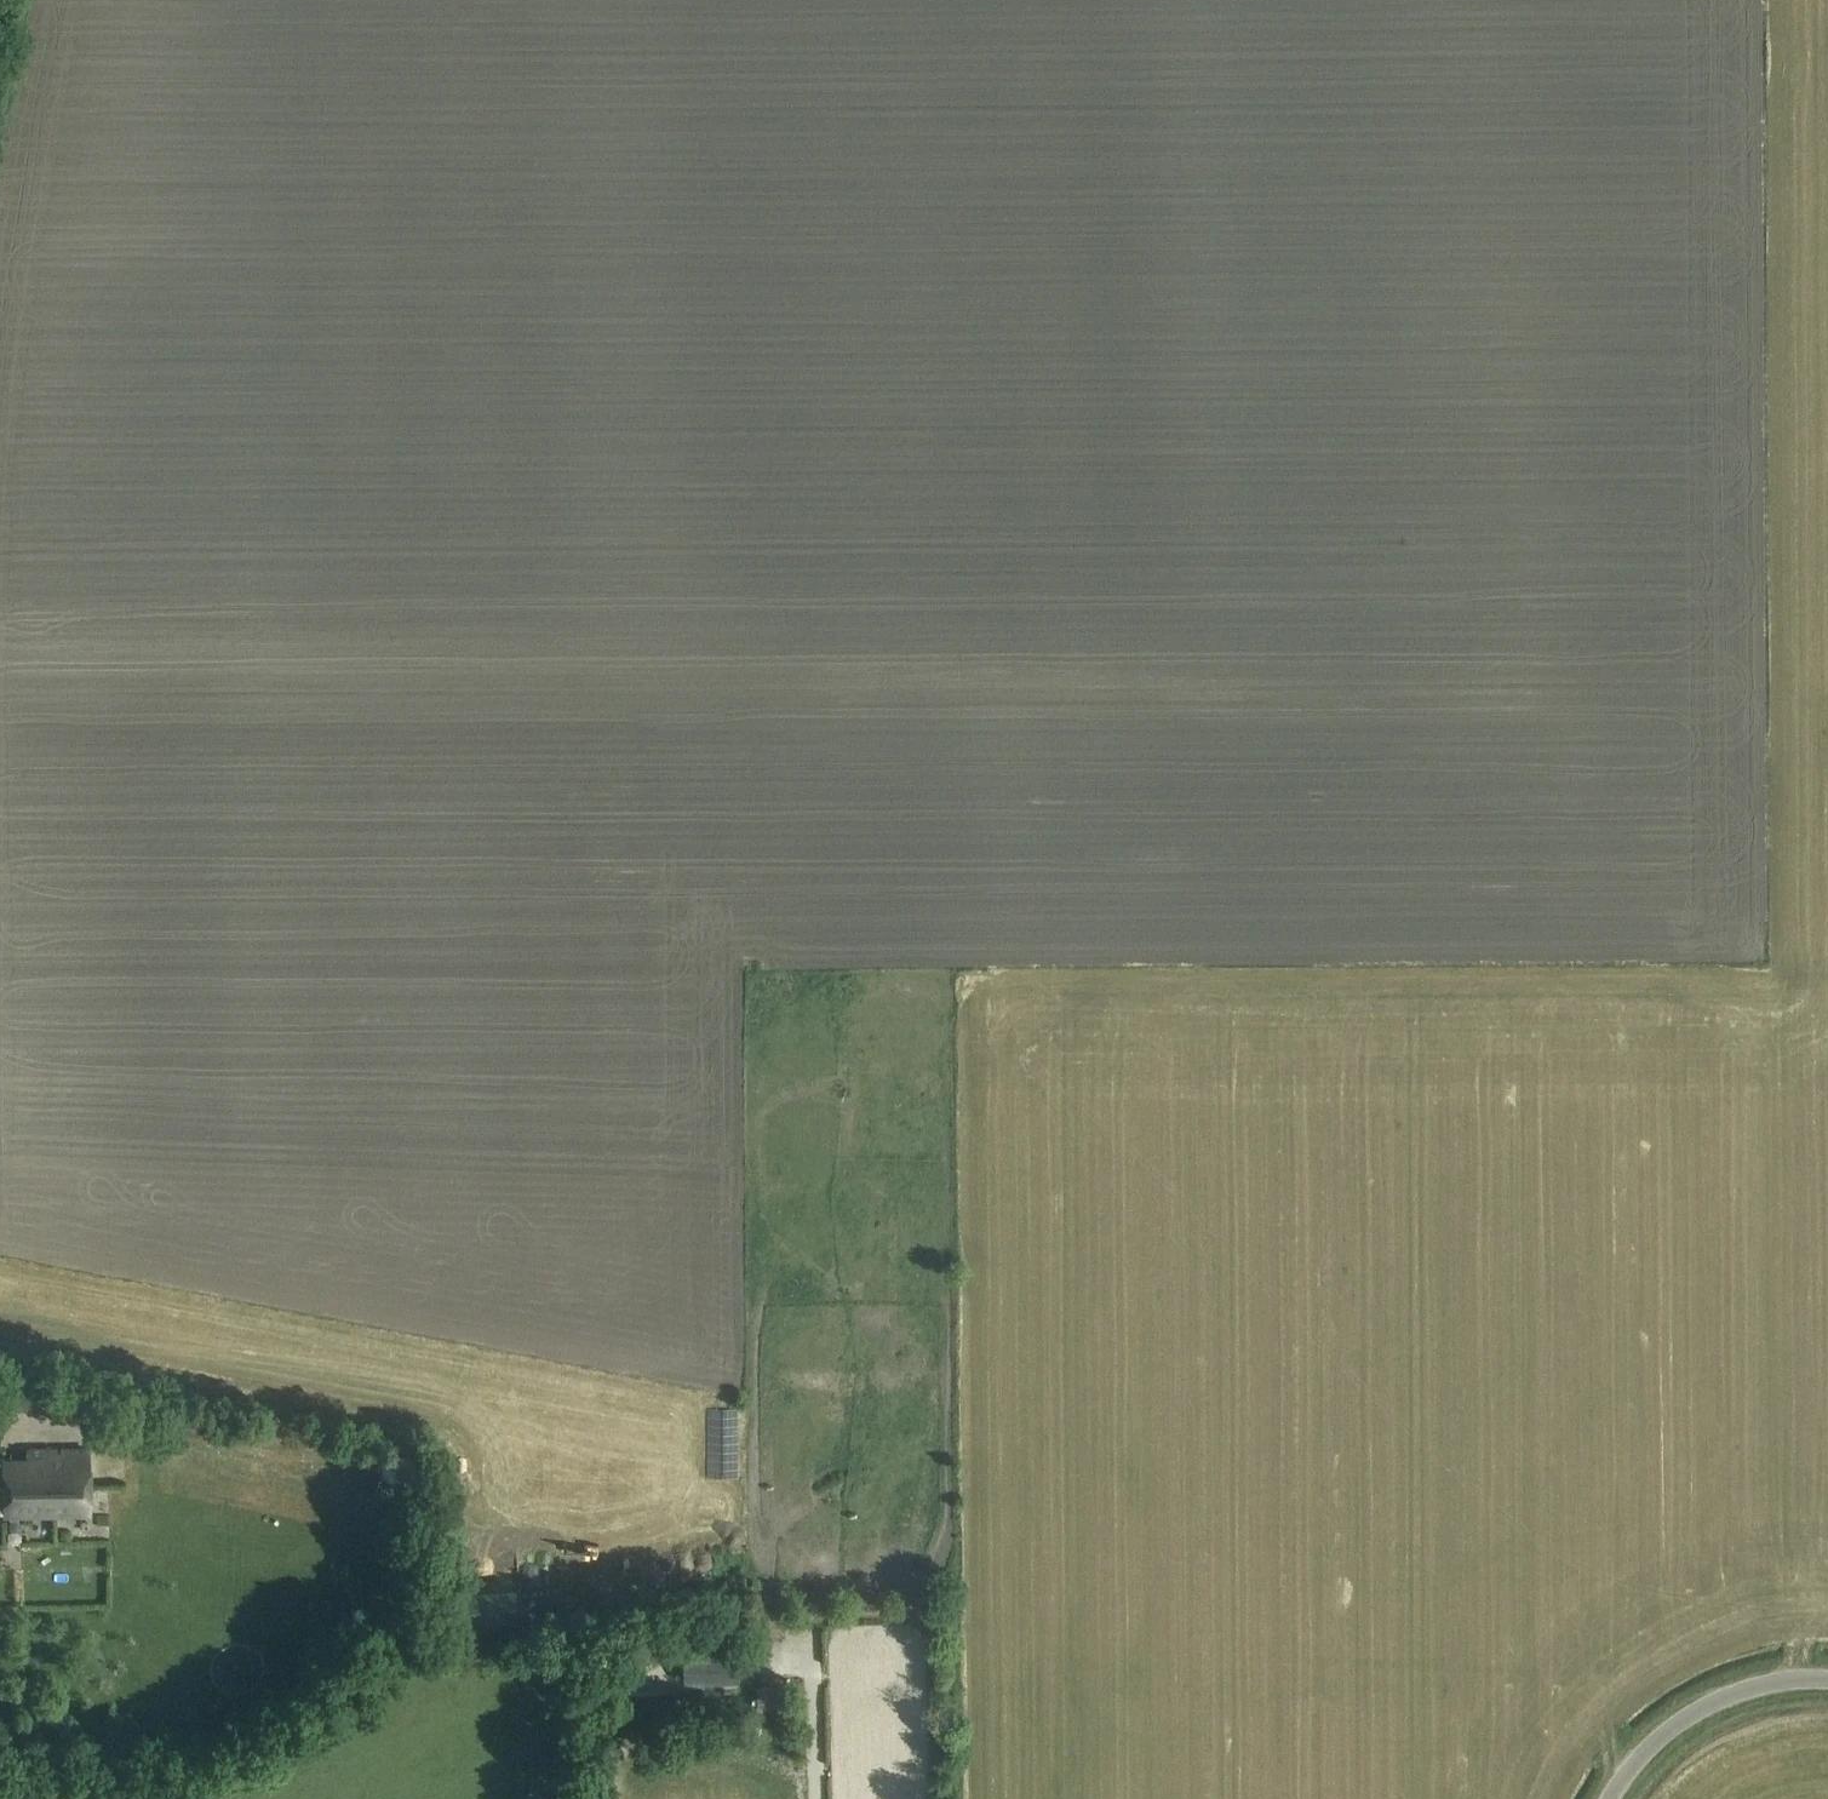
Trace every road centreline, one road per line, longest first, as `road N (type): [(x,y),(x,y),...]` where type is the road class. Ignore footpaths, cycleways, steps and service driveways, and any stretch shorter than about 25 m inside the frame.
road 1 (unclassified): [(1610,1798),(1670,1724),(1783,1681),(1827,1680)]

